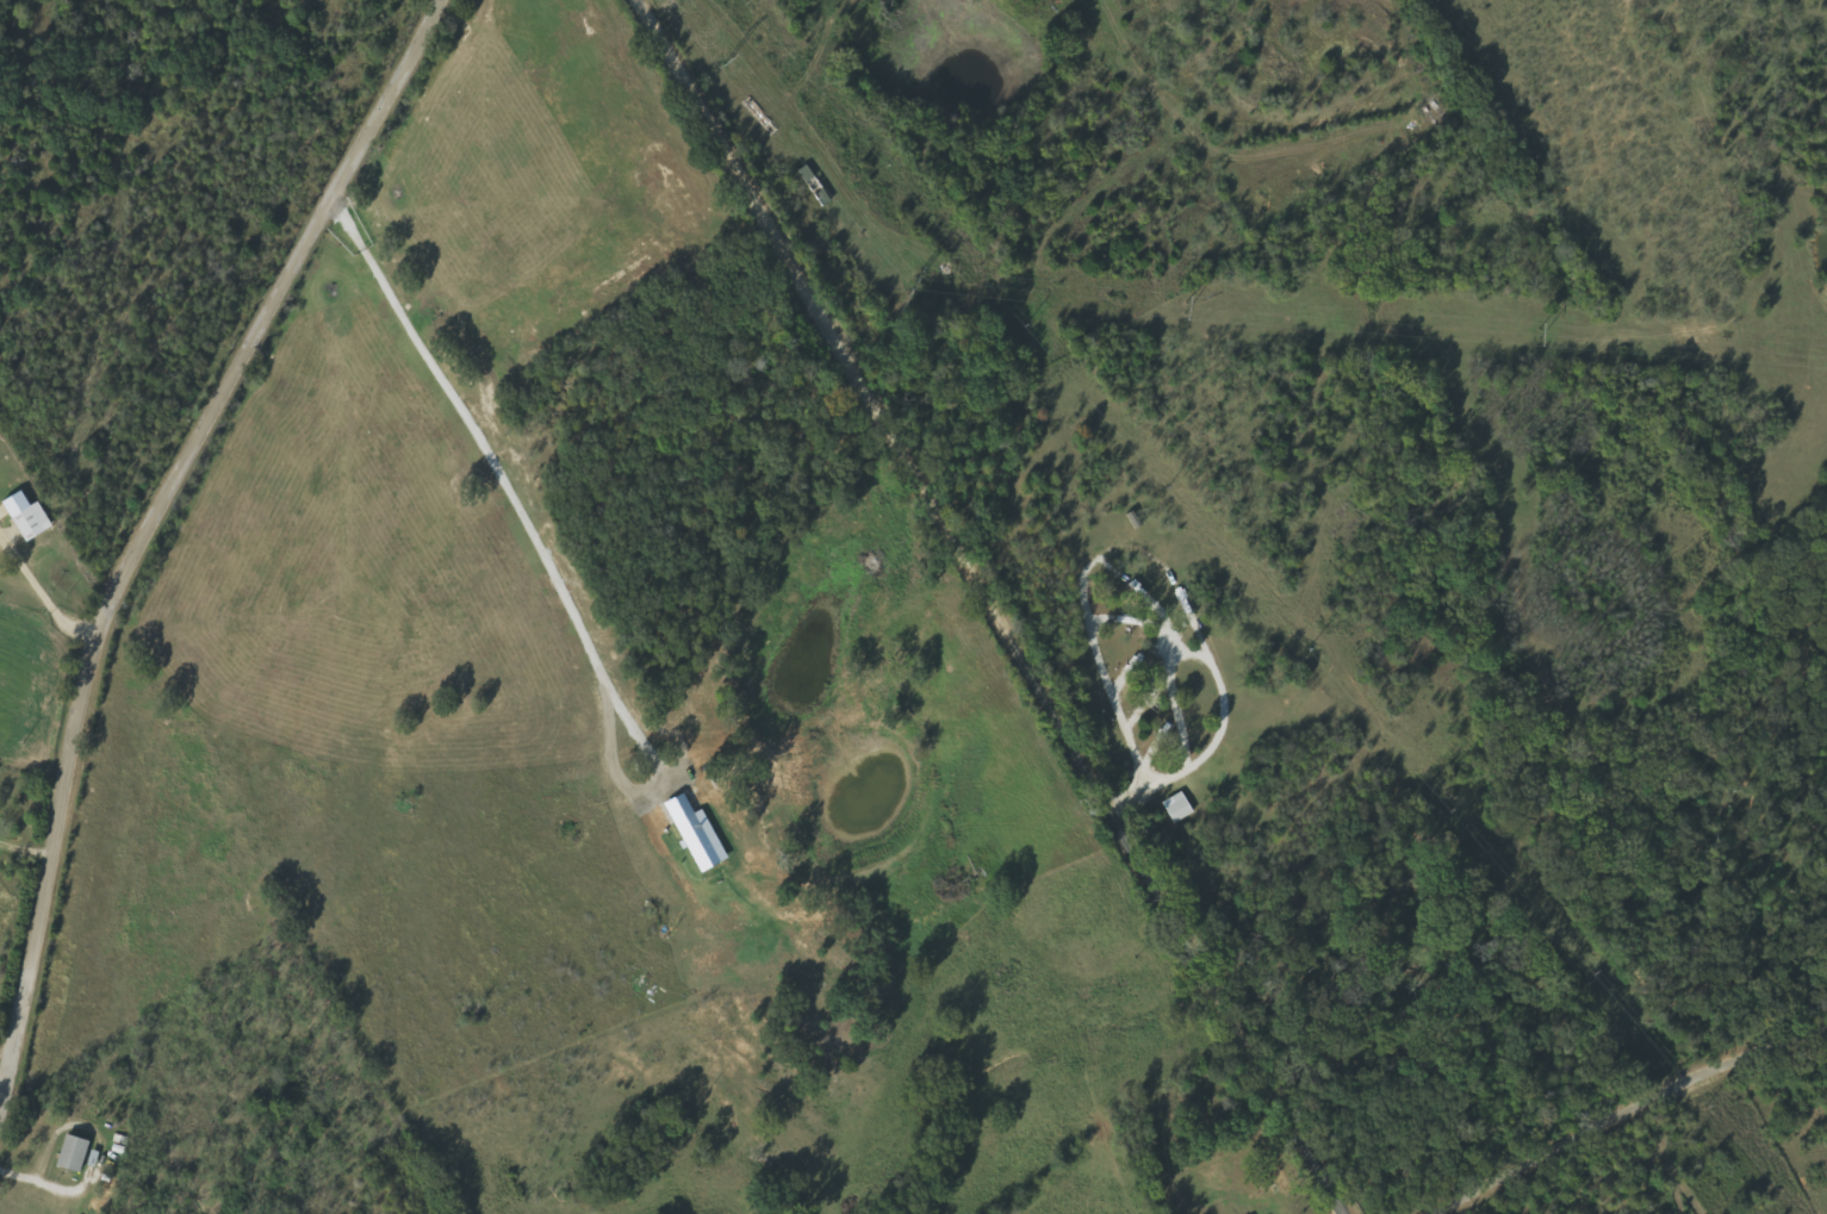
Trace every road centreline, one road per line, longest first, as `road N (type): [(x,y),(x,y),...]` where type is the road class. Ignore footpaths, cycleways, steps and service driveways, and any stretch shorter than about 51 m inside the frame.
road 1 (residential): [(1339,1213),(926,492),(633,0)]
road 2 (residential): [(0,1096),(30,984),(89,648),(440,0)]
road 3 (residential): [(1447,1213),(1716,1071),(1826,1030)]

